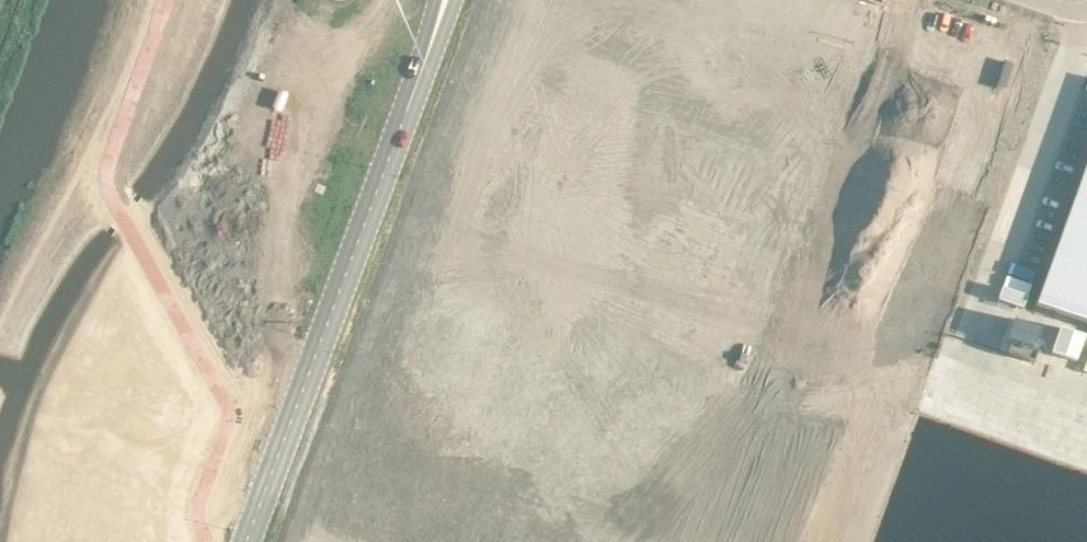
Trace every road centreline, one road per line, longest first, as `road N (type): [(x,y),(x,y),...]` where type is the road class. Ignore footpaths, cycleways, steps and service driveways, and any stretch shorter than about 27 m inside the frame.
road 1 (unclassified): [(799,541),(1013,67),(1032,0)]
road 2 (tertiary): [(245,541),(438,24)]

